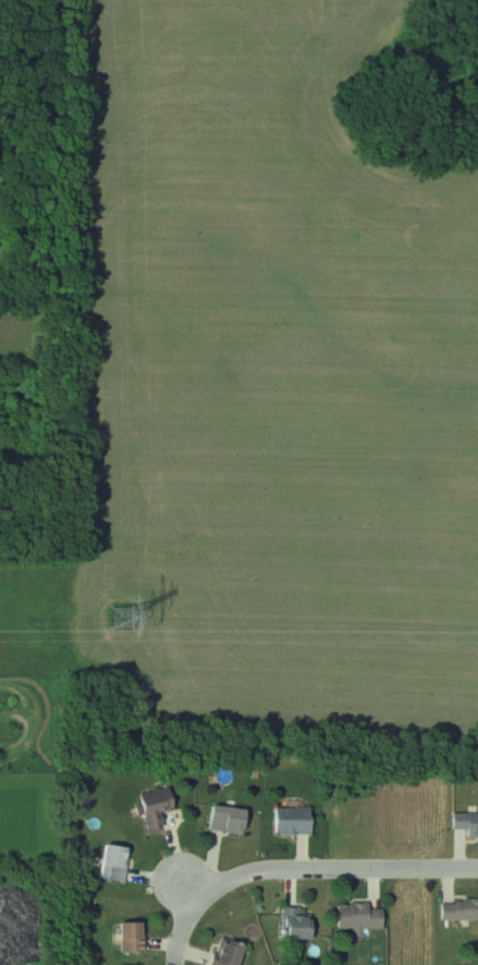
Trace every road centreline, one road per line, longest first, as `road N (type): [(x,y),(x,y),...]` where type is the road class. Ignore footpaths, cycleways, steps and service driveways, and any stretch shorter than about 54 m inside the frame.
road 1 (residential): [(477,869),(243,876),(195,911),(177,964)]

